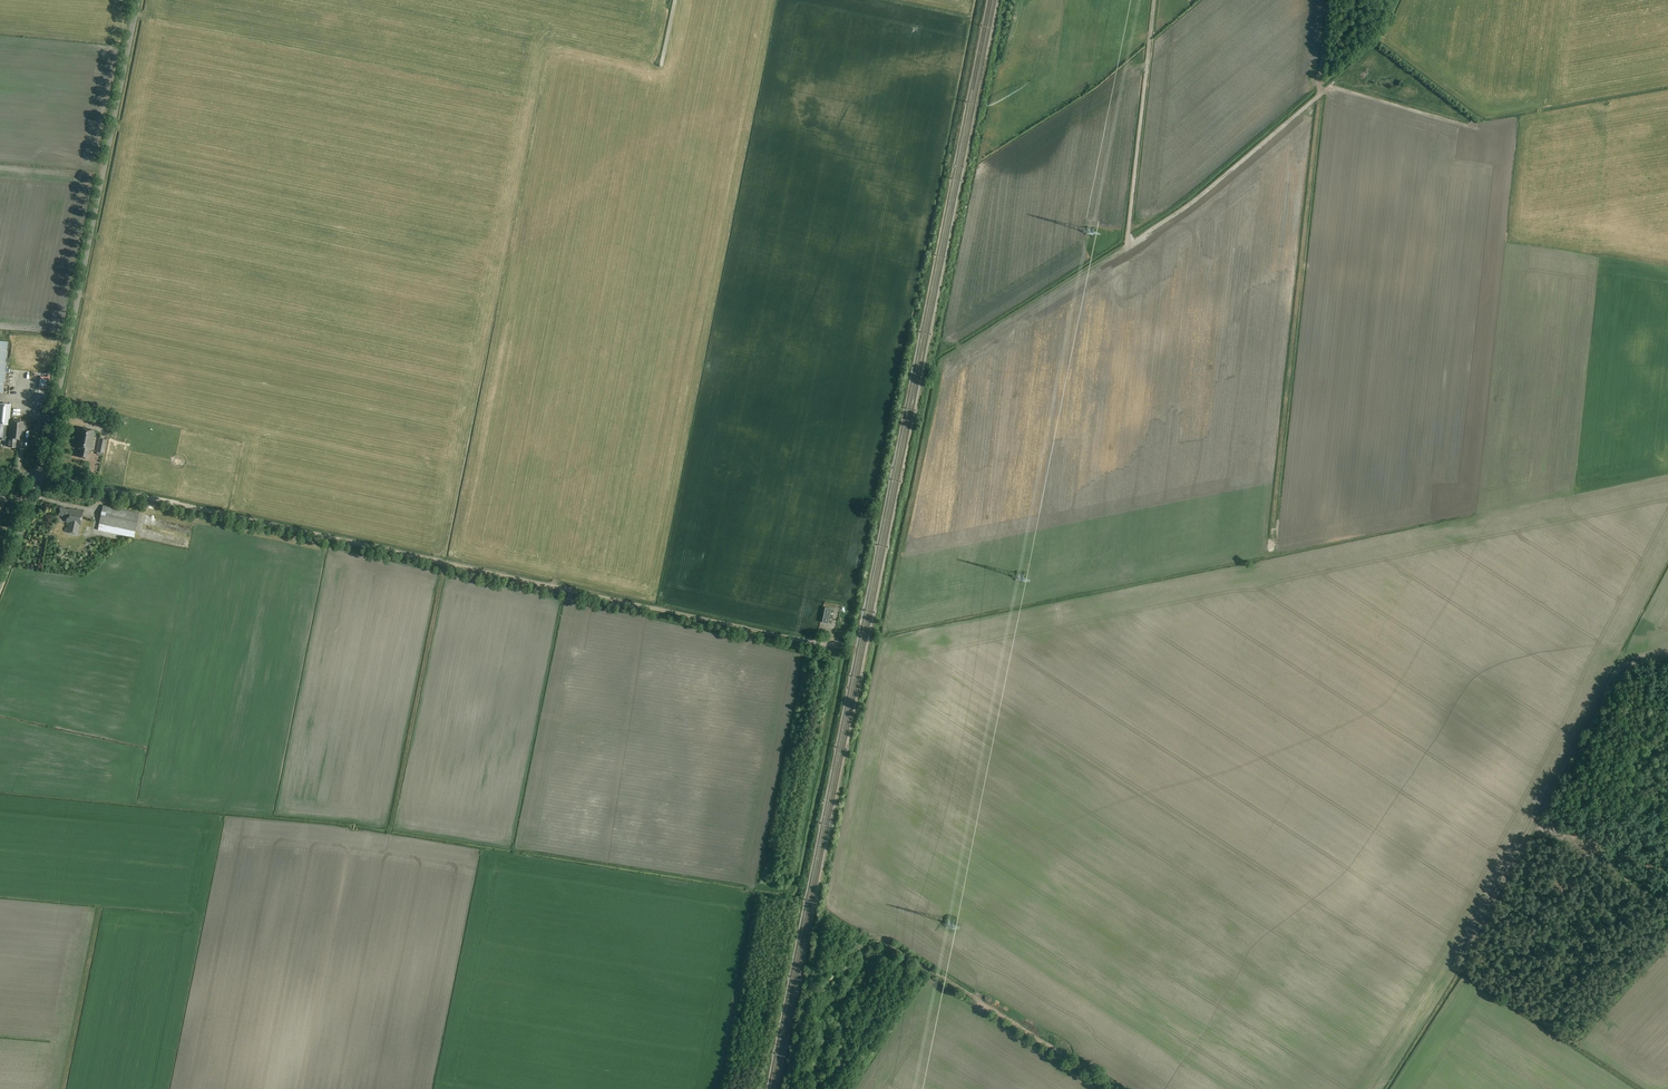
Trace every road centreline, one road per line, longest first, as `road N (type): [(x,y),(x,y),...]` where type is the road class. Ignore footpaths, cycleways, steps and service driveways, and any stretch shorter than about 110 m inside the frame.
road 1 (track): [(840,653),(40,476)]
road 2 (track): [(1154,0),(1127,238),(1170,219),(1318,93),(1328,0)]
road 3 (unclassified): [(40,476),(139,0)]
road 4 (track): [(1116,1088),(899,949)]

